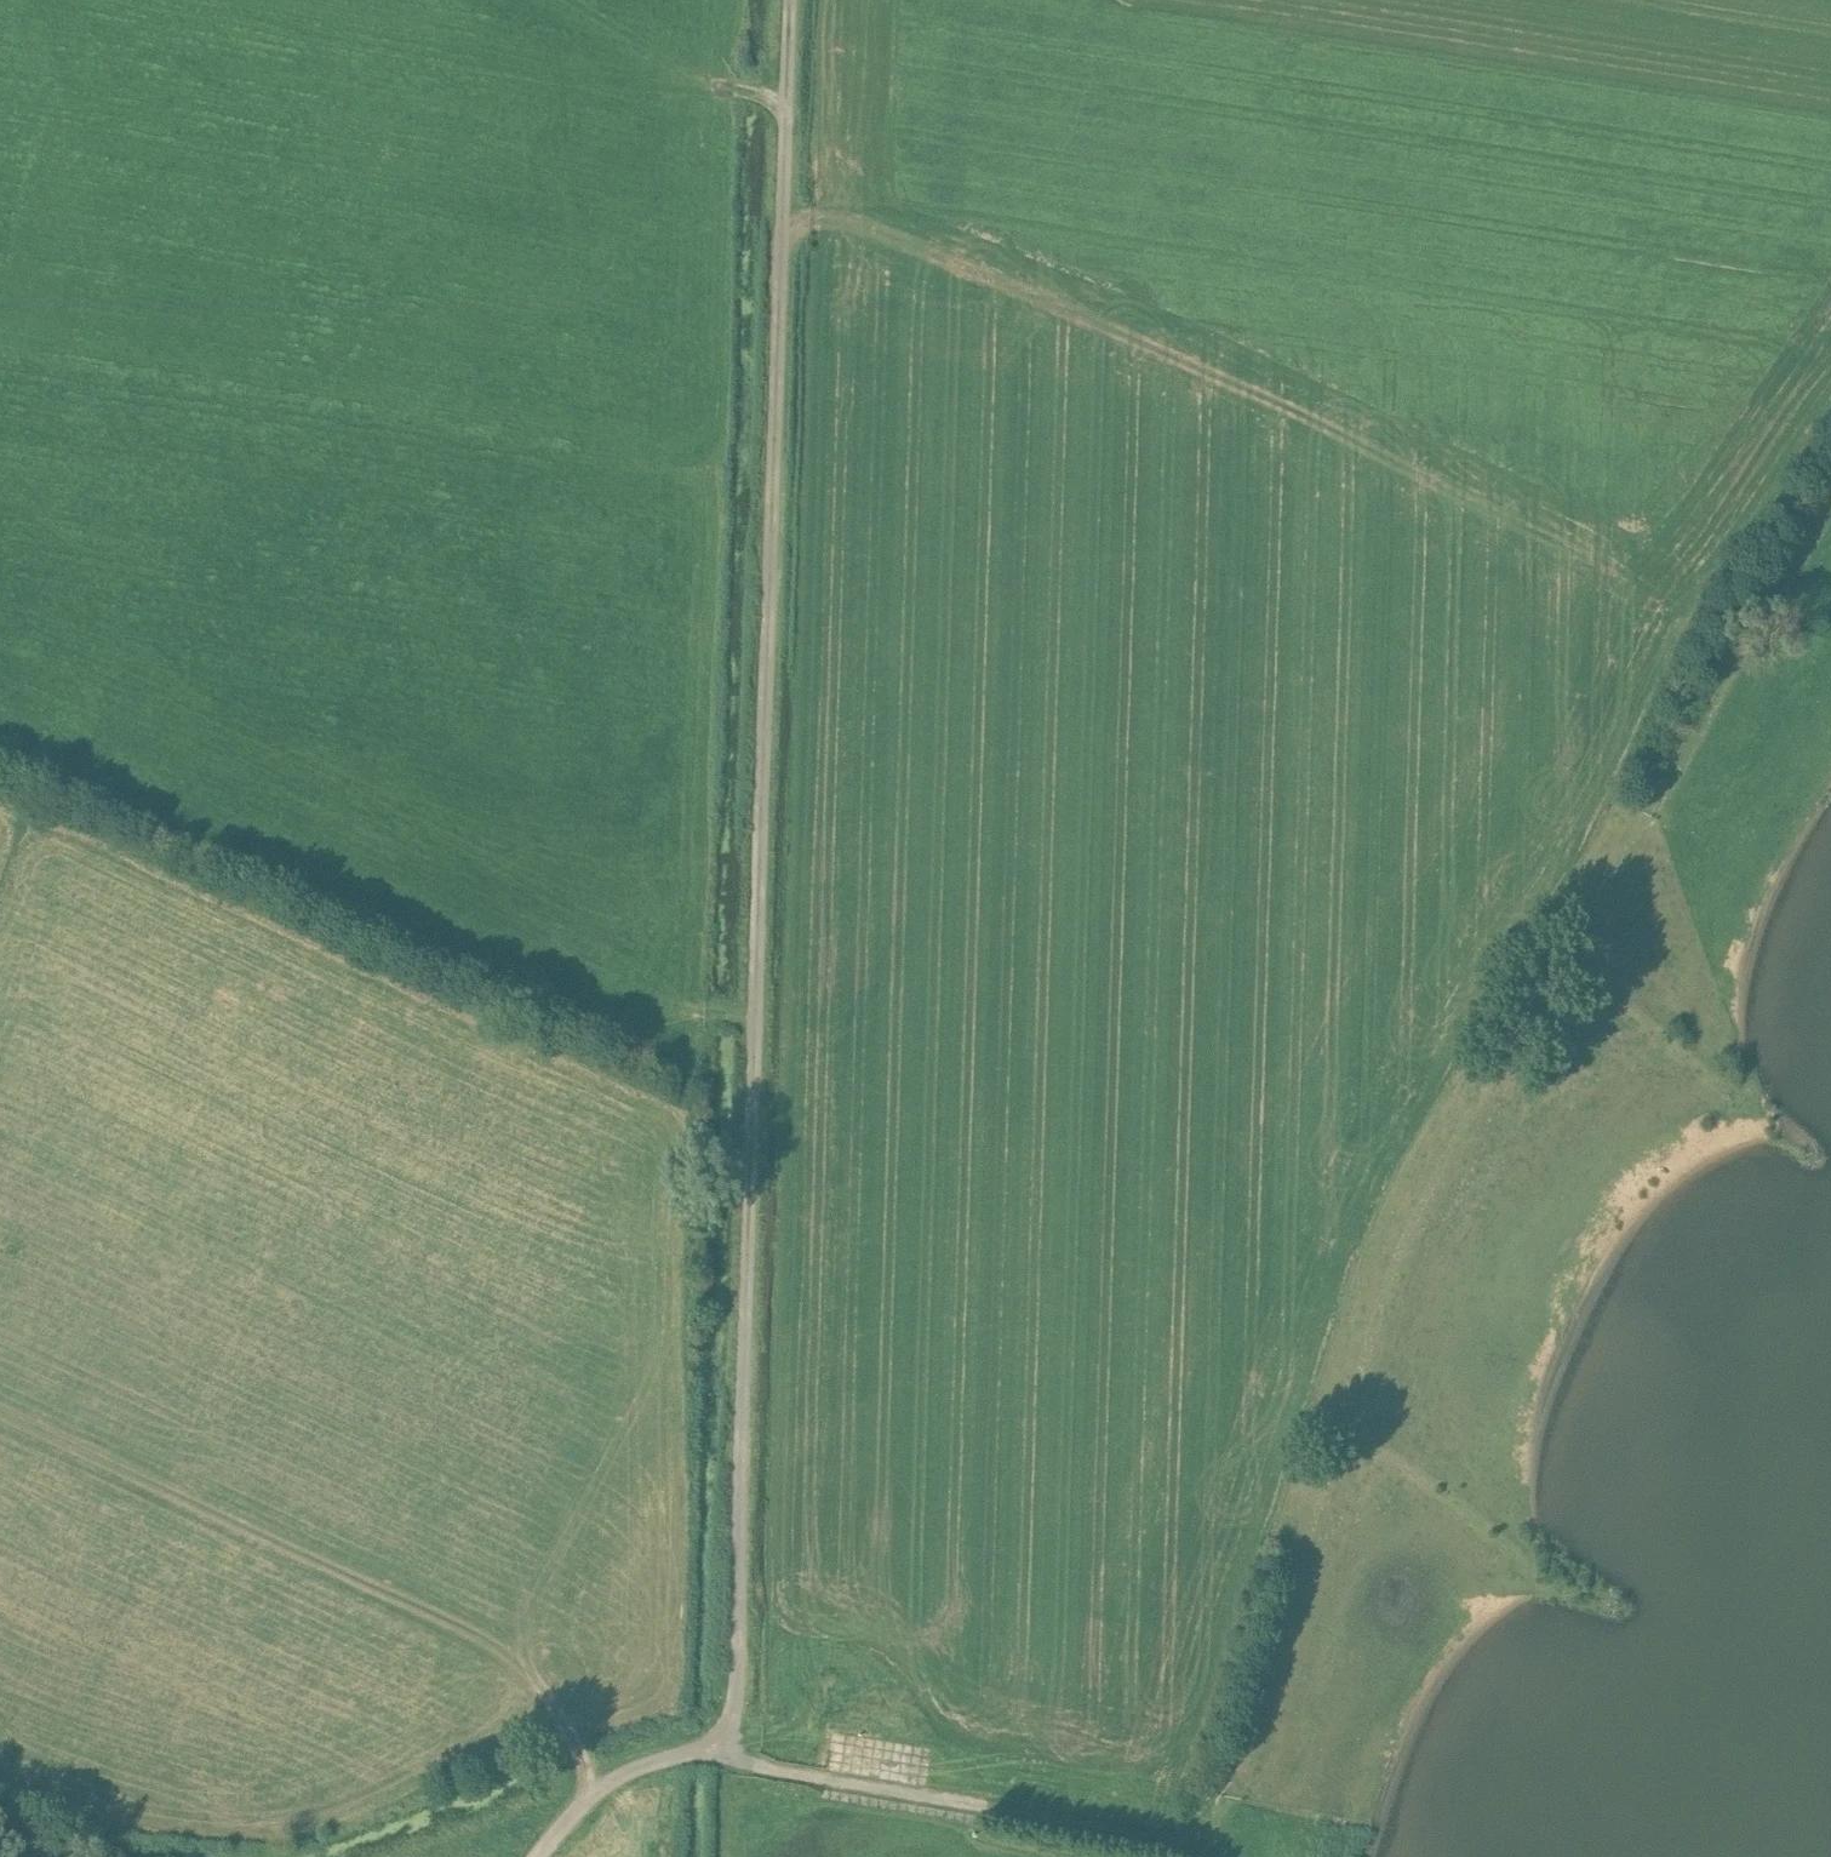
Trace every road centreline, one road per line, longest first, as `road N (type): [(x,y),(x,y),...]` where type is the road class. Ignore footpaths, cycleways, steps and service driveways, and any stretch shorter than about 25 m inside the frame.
road 1 (track): [(722,1752),(736,1702),(786,0)]
road 2 (track): [(1830,384),(1562,831),(1448,1069),(1364,1272),(1305,1482),(1301,1583),(1216,1856)]
road 3 (track): [(1214,1846),(807,1775),(722,1752)]
road 4 (track): [(539,1856),(589,1798),(637,1767),(722,1752)]

